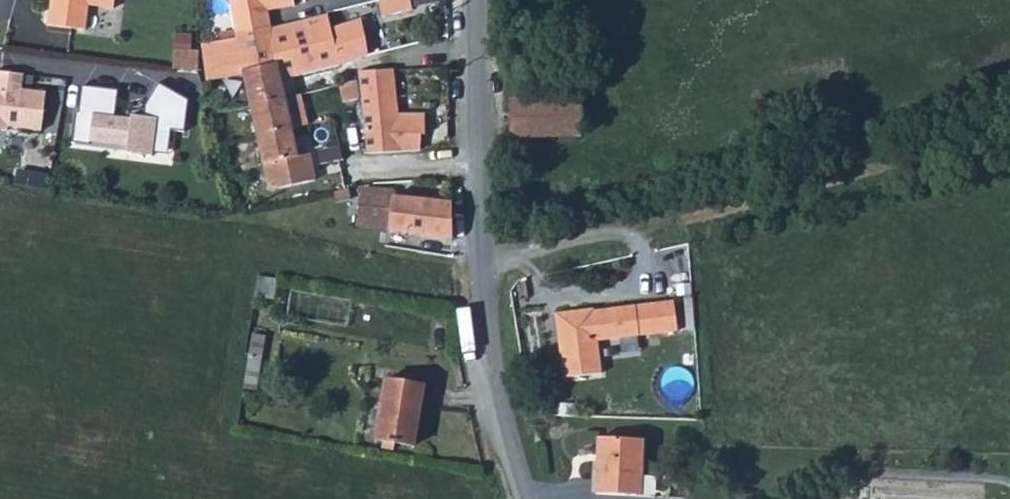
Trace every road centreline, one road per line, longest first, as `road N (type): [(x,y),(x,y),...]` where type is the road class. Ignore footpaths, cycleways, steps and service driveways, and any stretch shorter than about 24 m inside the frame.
road 1 (unclassified): [(521,498),(483,337),(473,0)]

